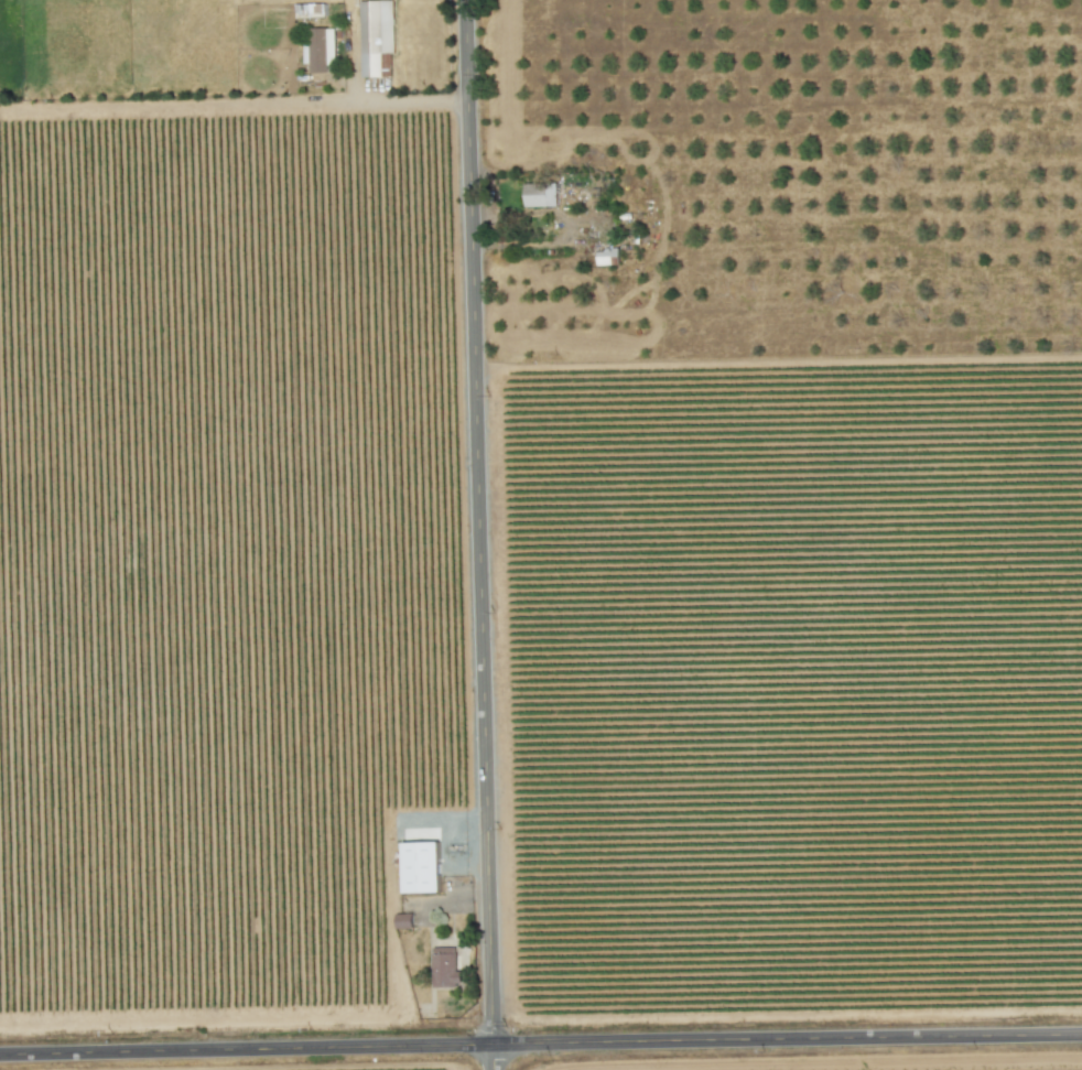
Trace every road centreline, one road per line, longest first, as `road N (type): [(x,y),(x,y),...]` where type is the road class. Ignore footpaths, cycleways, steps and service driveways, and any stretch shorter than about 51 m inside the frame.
road 1 (tertiary): [(0,1058),(1081,1040)]
road 2 (tertiary): [(497,1069),(467,0)]

